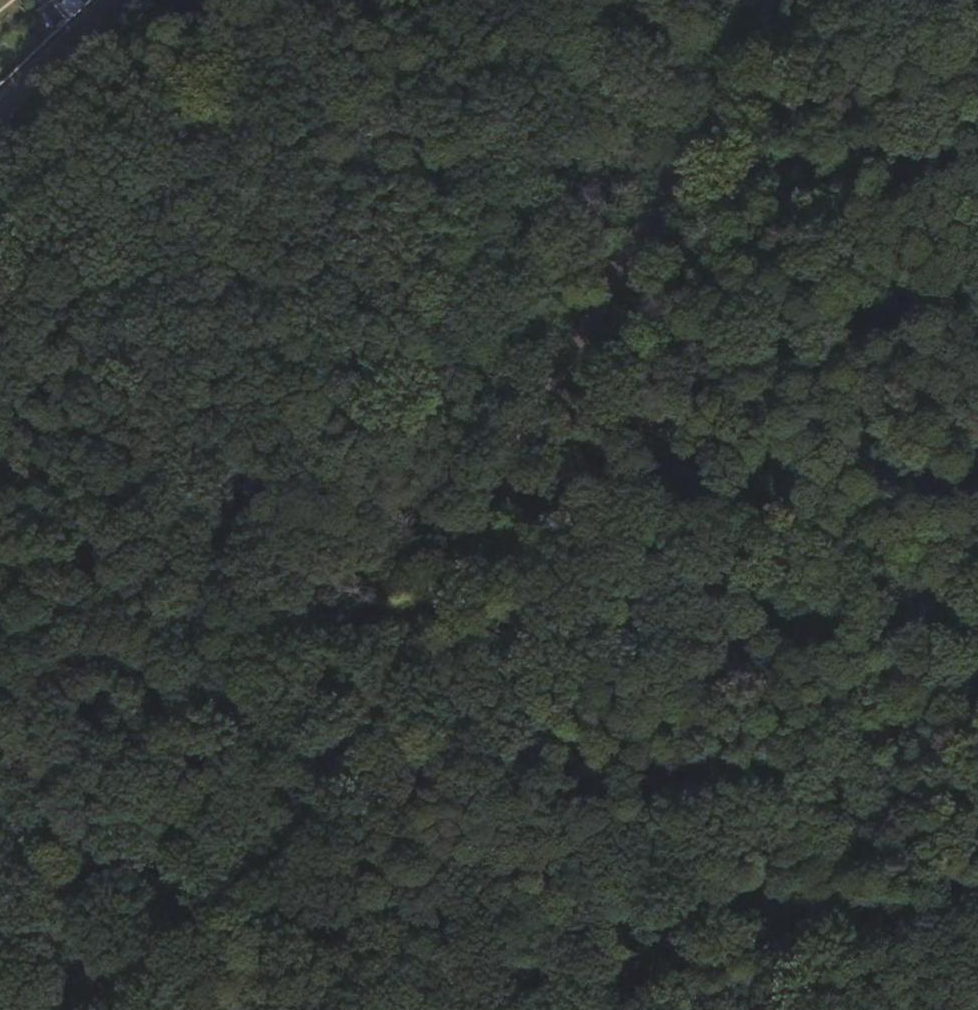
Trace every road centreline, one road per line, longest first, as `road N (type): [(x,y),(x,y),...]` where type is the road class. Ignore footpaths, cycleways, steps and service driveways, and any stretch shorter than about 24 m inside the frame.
road 1 (unclassified): [(775,0),(357,757),(254,875),(151,961),(71,1009)]
road 2 (track): [(789,942),(977,623)]
road 3 (track): [(789,942),(441,1009)]
road 4 (track): [(977,905),(789,942)]
road 5 (residential): [(0,96),(105,0)]

